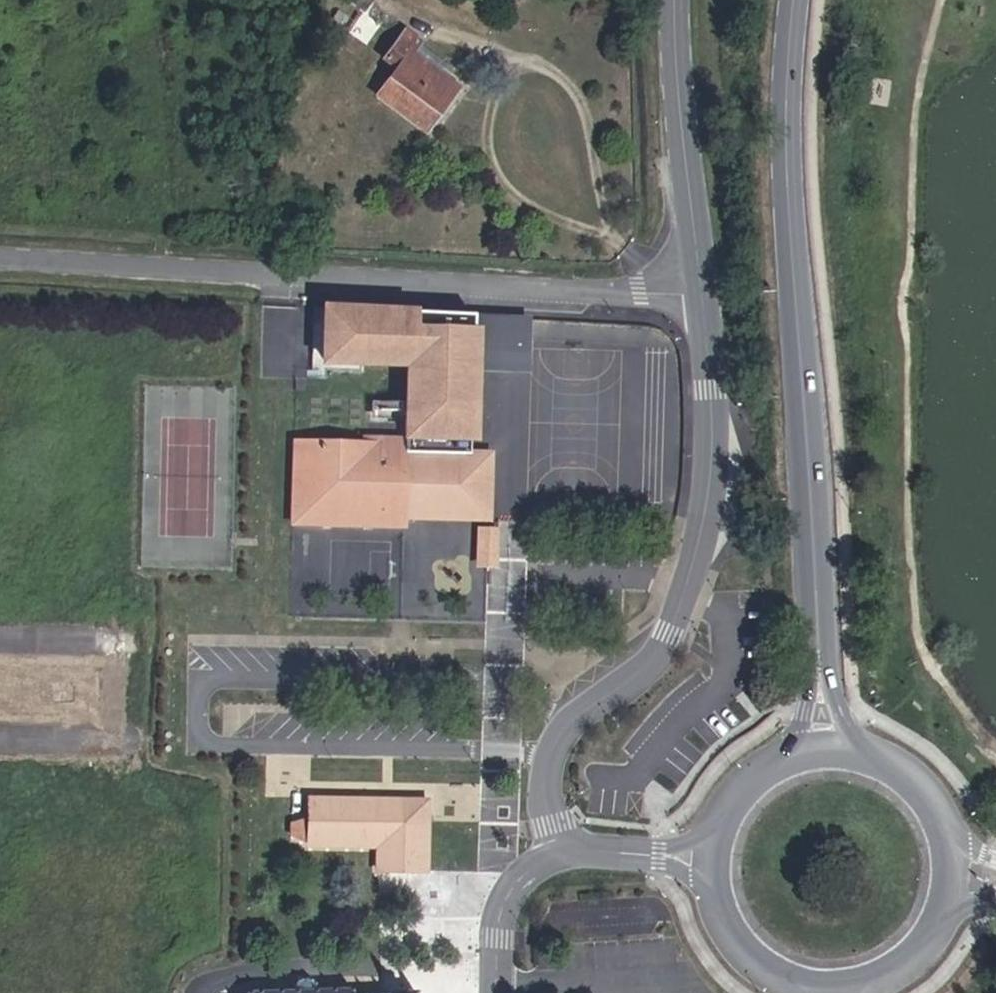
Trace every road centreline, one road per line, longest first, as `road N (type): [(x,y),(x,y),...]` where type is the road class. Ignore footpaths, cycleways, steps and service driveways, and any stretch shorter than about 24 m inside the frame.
road 1 (secondary): [(830,752),(788,182),(793,0)]
road 2 (residential): [(0,255),(704,294)]
road 3 (tertiary): [(704,294),(712,460),(703,526),(656,663),(561,735),(548,815),(566,847)]
road 4 (tertiary): [(681,0),(704,294)]
road 5 (secondary): [(718,857),(734,927),(786,974),(821,984)]
road 6 (tertiary): [(566,847),(532,870),(505,909),(498,992)]
road 7 (secondary): [(830,752),(797,758),(743,796),(718,857)]
road 8 (secondary): [(948,841),(932,804),(905,776),(870,758),(830,752)]
road 9 (tertiary): [(718,857),(566,847)]

